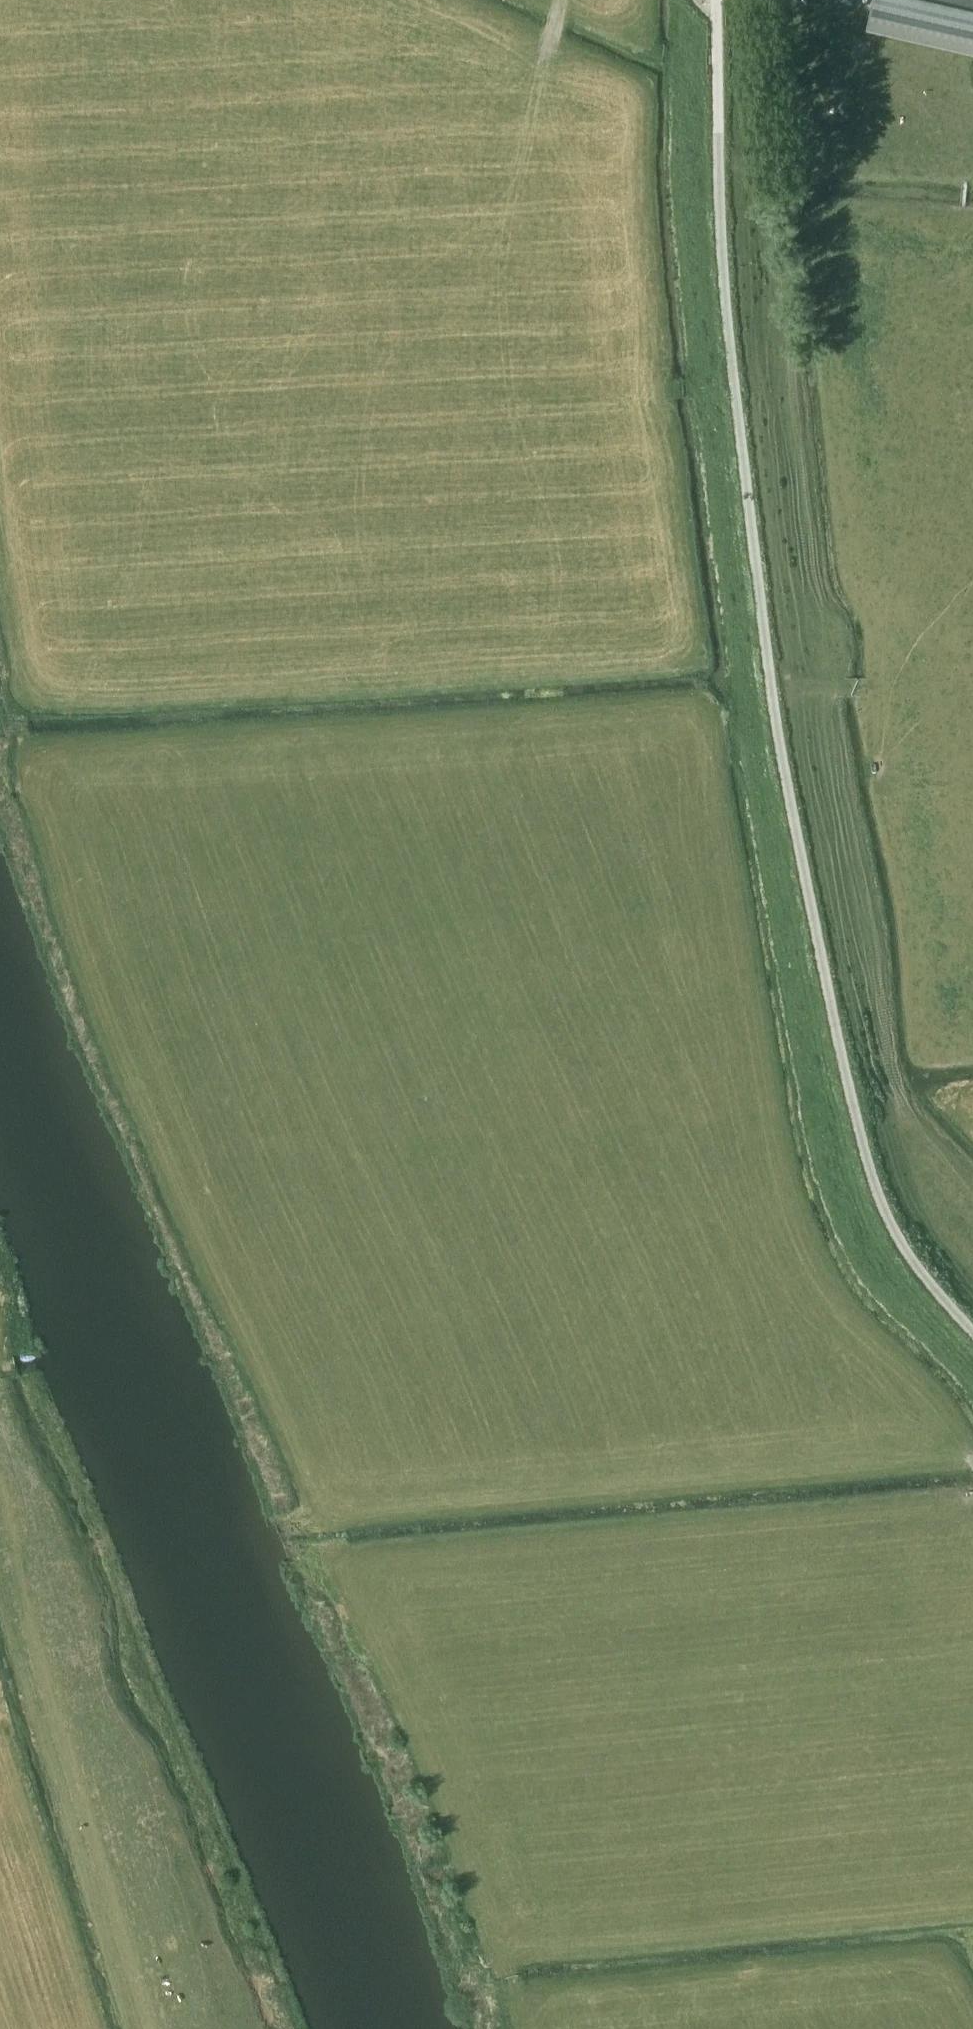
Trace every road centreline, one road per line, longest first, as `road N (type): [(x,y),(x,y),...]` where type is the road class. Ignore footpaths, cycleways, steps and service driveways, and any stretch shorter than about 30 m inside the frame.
road 1 (unclassified): [(972,1338),(928,1285),(881,1206),(848,1089),(781,763),(725,318),(715,24)]

